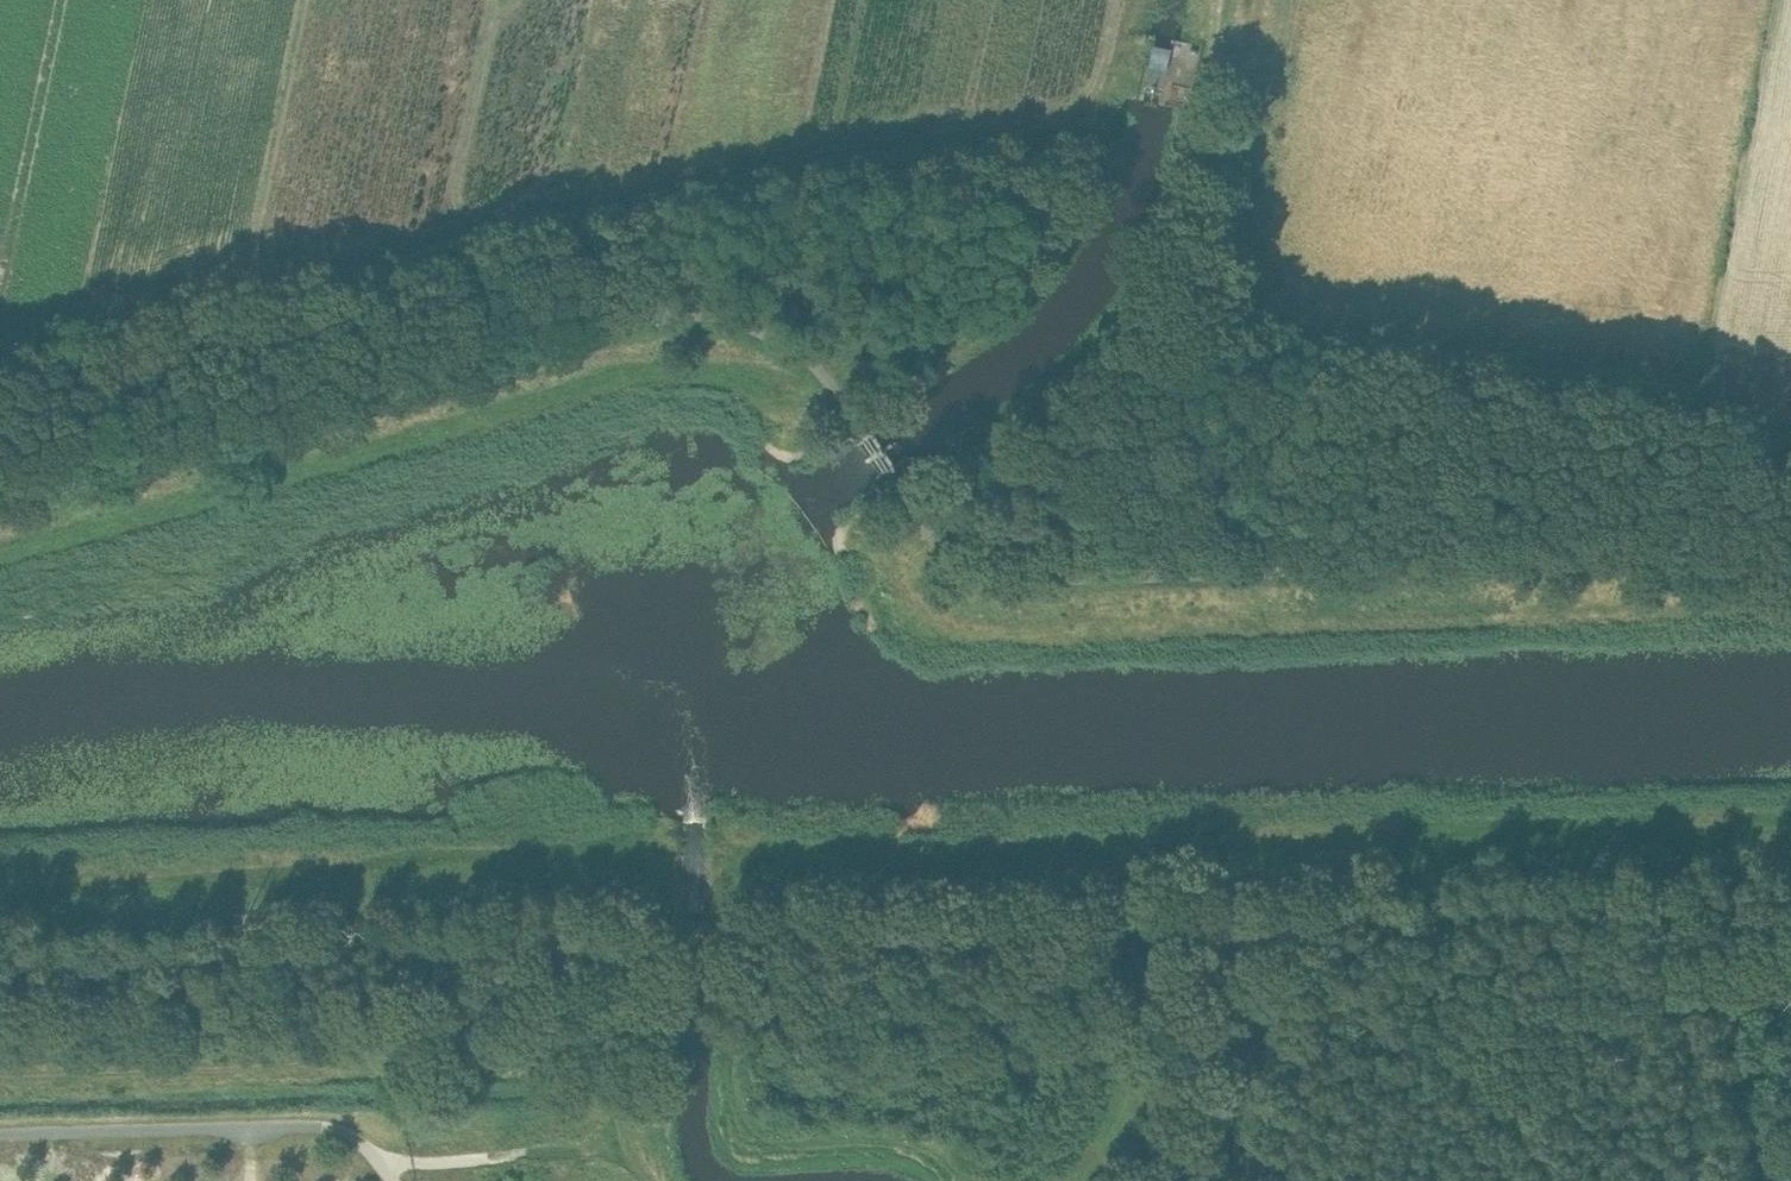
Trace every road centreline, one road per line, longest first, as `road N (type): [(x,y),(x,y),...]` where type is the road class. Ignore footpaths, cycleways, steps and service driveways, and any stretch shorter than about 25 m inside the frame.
road 1 (track): [(1178,928),(1790,904)]
road 2 (track): [(1170,1180),(1178,928)]

